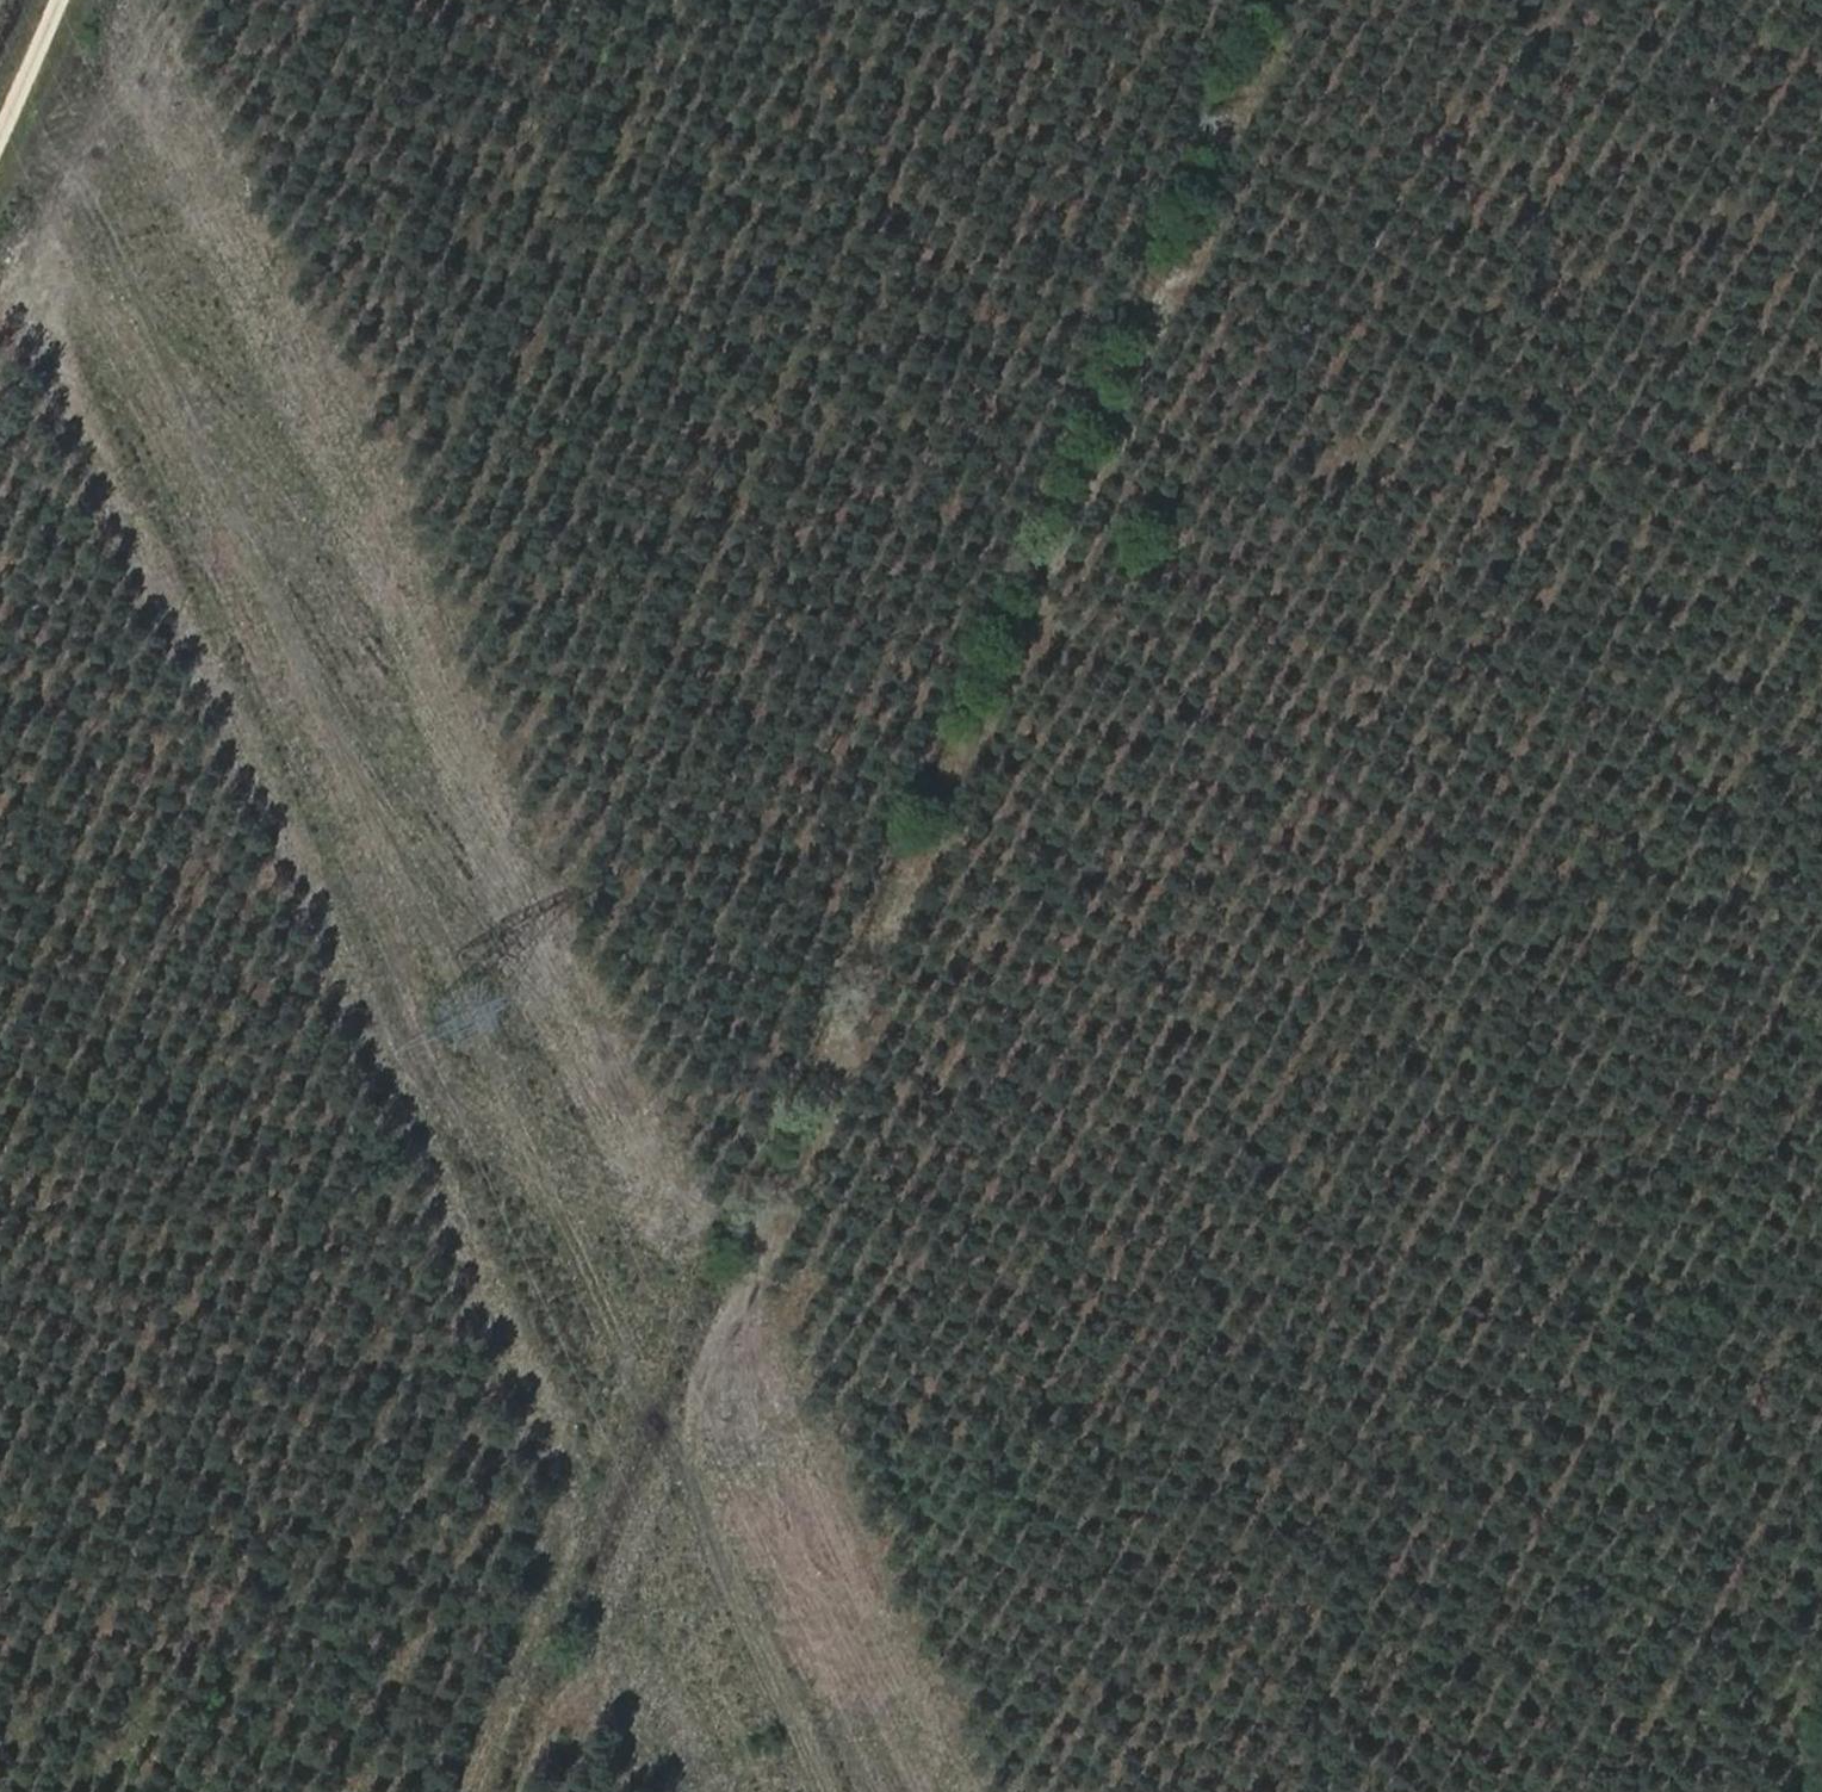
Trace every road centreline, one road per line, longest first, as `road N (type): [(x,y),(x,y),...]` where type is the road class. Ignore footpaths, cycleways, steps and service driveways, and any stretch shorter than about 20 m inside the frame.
road 1 (track): [(91,0),(0,206)]

